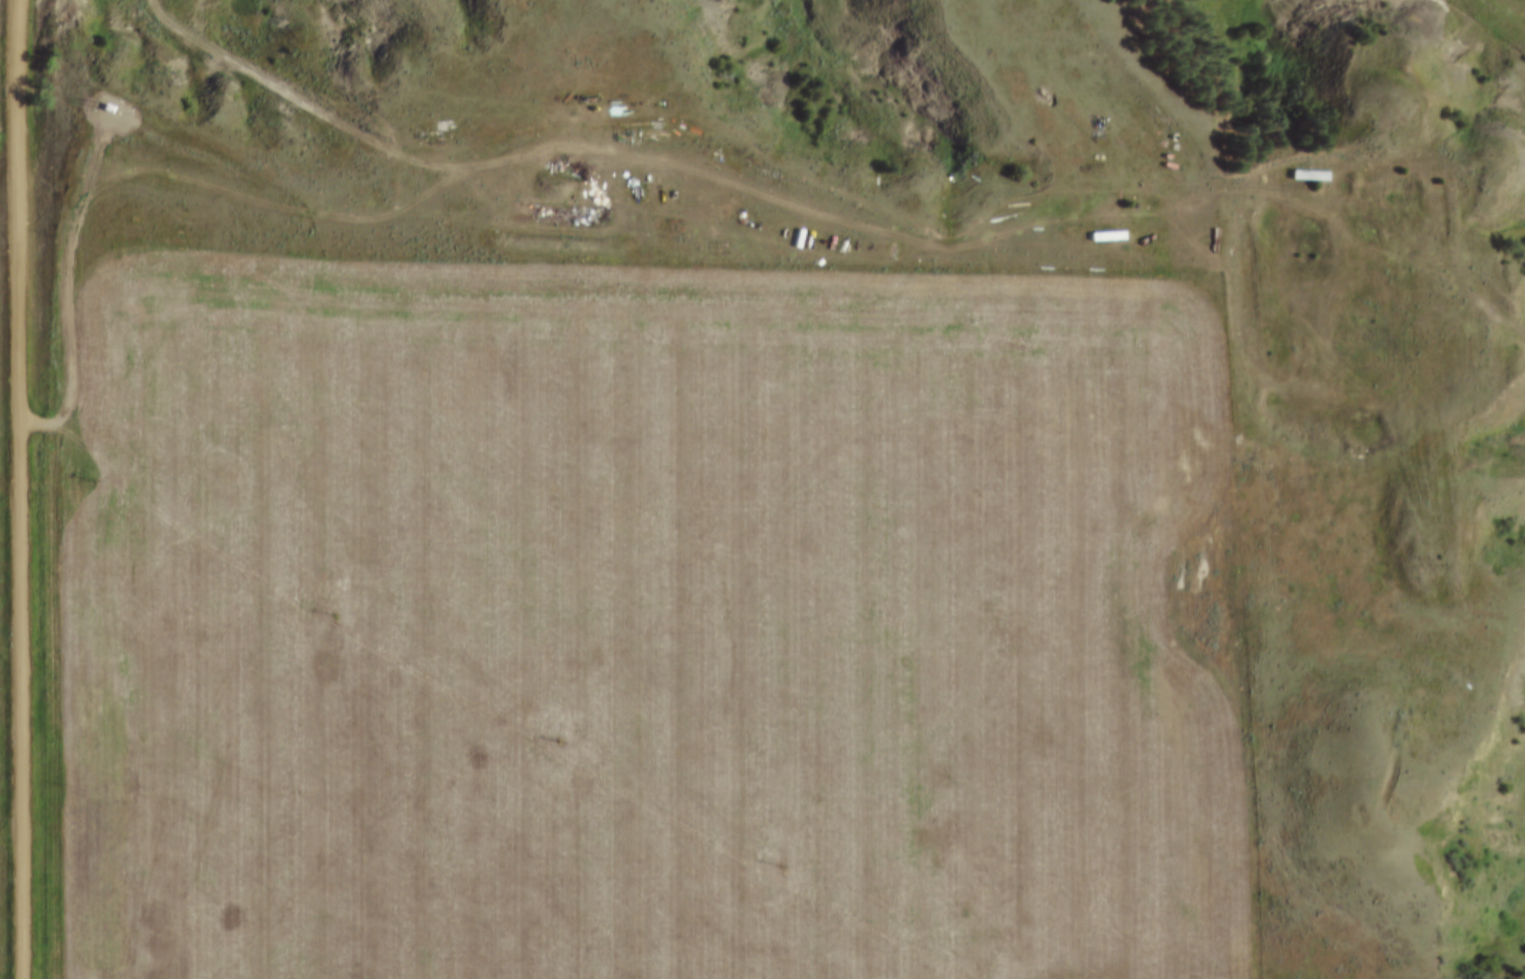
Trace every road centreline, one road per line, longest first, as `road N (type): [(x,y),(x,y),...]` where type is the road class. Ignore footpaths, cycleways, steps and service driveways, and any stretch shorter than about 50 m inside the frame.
road 1 (track): [(152,0),(208,43),(389,149),(475,163),(627,156),(954,248),(1053,219),(1148,215),(1247,194),(1333,221),(1421,264),(1524,333)]
road 2 (residential): [(23,978),(20,0)]
road 3 (track): [(475,163),(420,204),(375,220),(301,218),(139,174),(106,183),(68,234),(64,404),(48,420),(20,413)]

